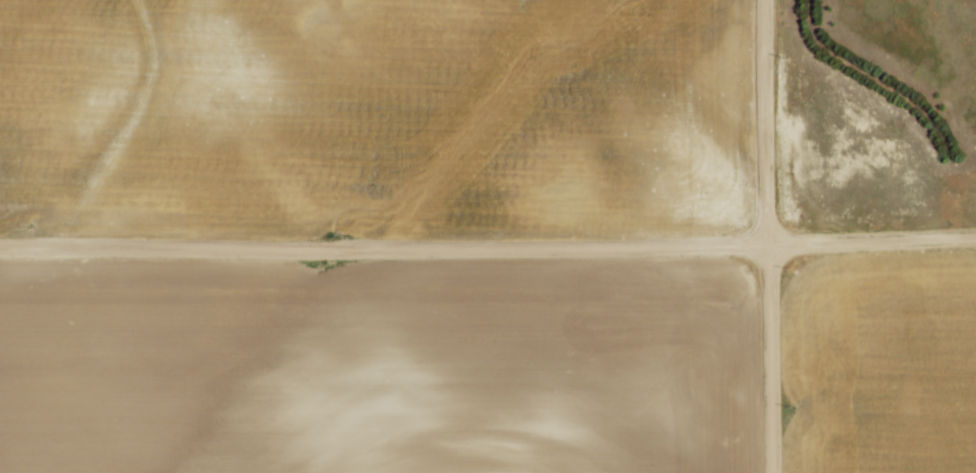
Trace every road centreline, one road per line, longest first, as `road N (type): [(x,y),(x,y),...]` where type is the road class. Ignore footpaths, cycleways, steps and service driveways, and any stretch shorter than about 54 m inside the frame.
road 1 (residential): [(975,238),(0,246)]
road 2 (residential): [(769,472),(766,0)]

